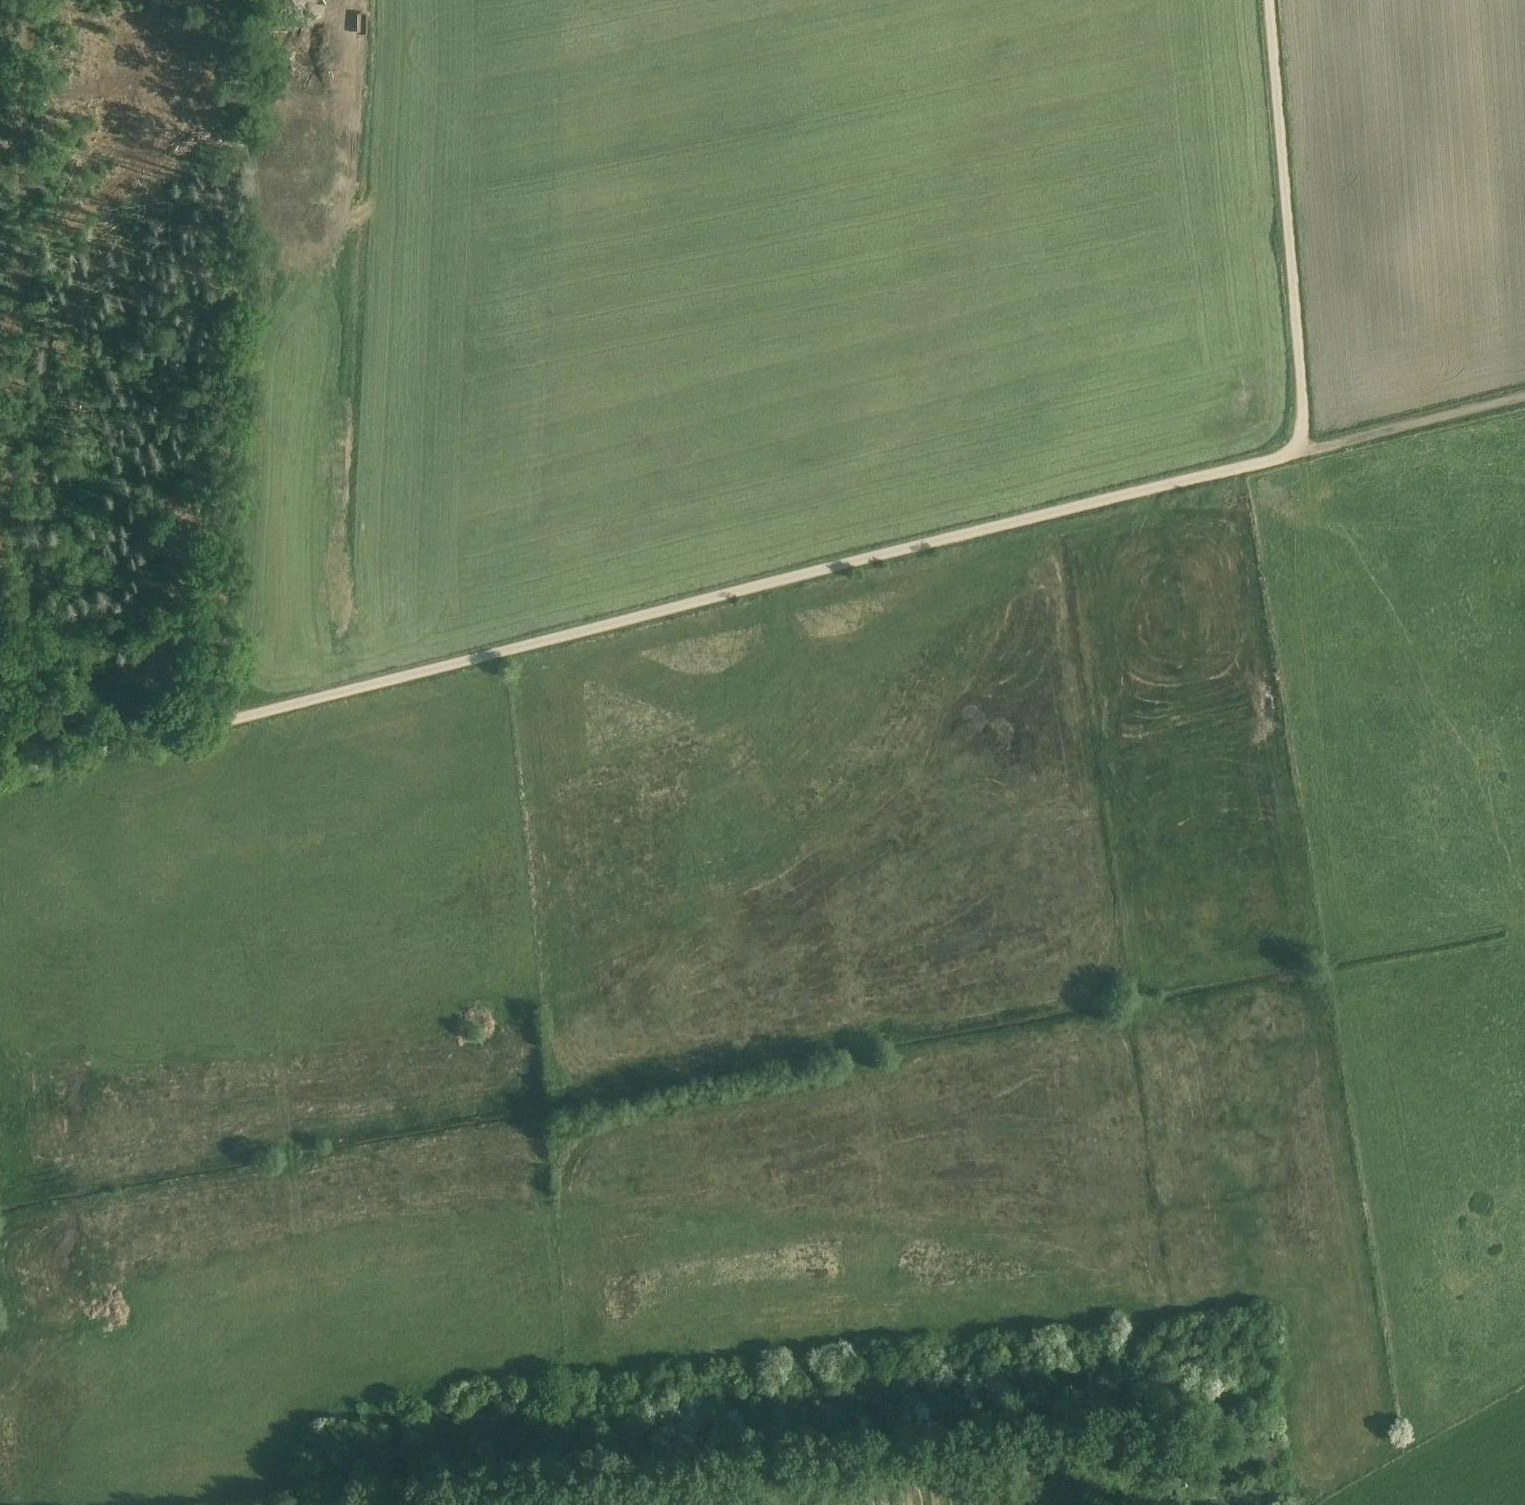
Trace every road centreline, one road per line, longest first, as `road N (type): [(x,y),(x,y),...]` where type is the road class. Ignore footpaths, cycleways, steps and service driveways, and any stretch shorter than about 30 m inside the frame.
road 1 (unclassified): [(0,779),(1303,450),(1270,0)]
road 2 (track): [(1524,394),(1303,450)]

